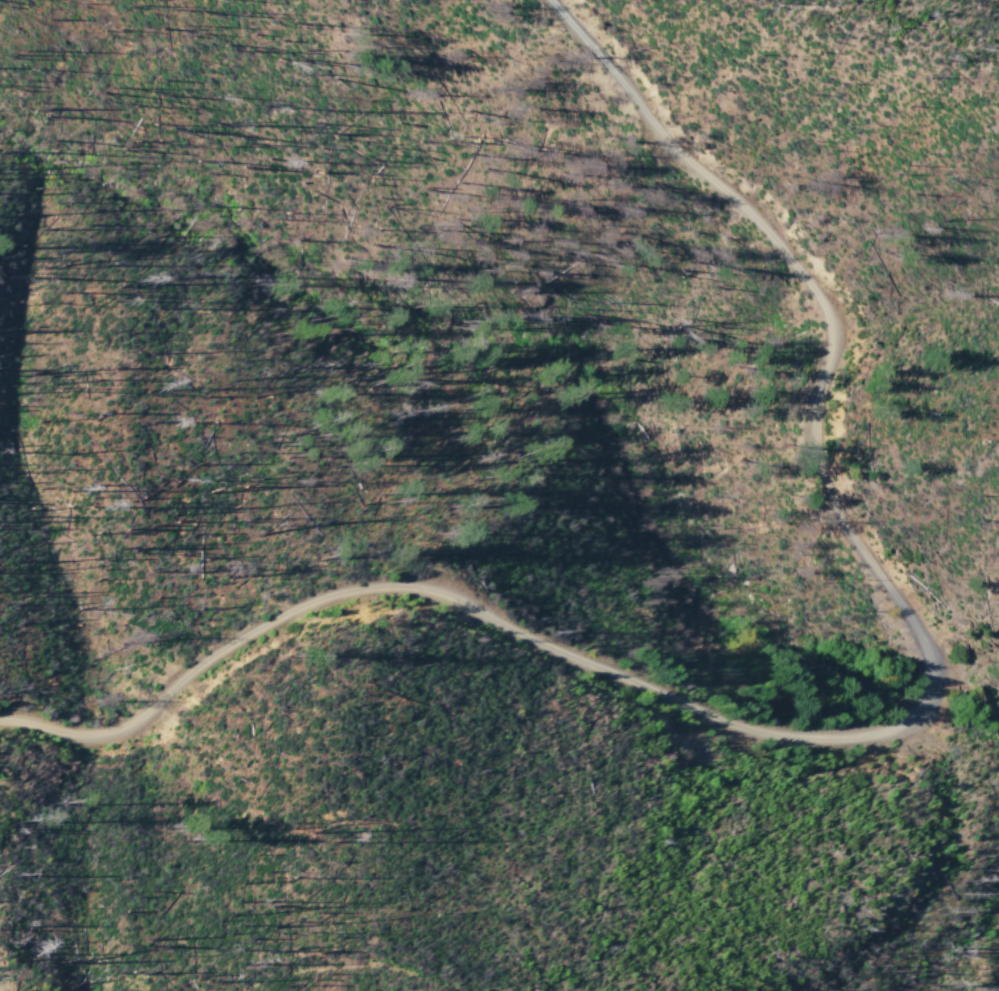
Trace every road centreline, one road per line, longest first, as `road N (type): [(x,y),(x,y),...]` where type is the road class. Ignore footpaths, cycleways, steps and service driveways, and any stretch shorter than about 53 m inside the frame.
road 1 (residential): [(0,772),(49,771),(123,735),(261,590),(601,650),(730,713),(901,729),(976,687),(872,571),(826,477),(810,411),(824,357),(812,299),(746,212),(545,0)]

